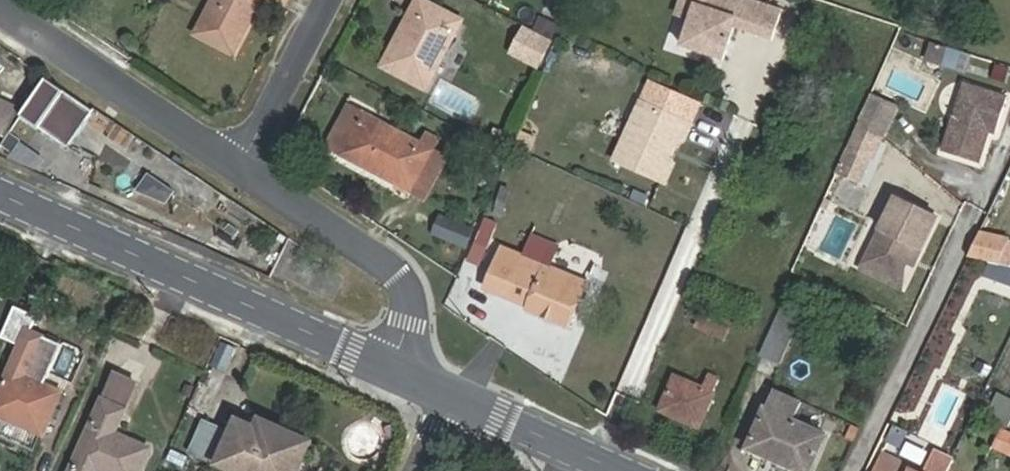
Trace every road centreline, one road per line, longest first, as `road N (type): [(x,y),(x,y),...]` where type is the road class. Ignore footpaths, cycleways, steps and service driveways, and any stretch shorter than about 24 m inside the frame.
road 1 (secondary): [(0,195),(409,379)]
road 2 (residential): [(409,379),(413,304),(399,276),(245,168)]
road 3 (residential): [(245,168),(0,8)]
road 4 (residential): [(245,168),(332,0)]
road 5 (secondary): [(445,395),(614,470)]

